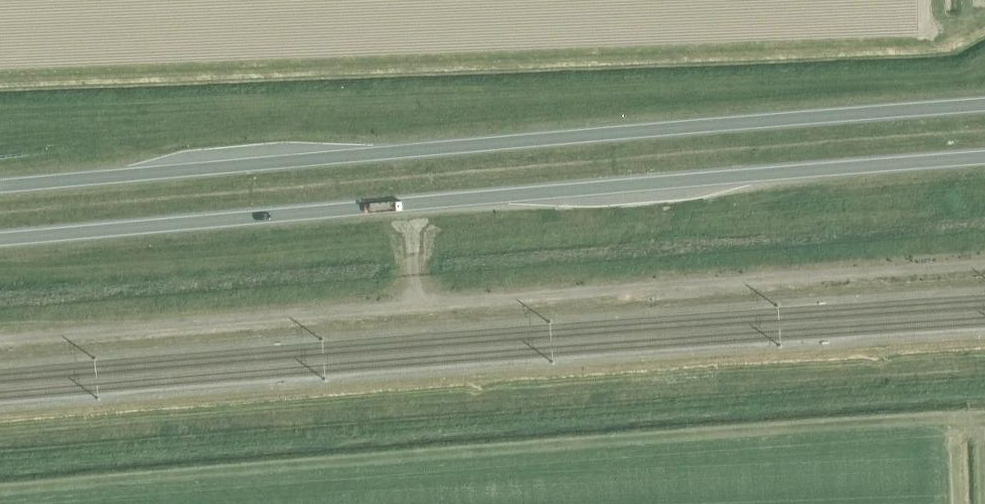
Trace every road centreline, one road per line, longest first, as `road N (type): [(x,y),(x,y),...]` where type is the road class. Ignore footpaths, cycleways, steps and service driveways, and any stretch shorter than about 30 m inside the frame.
road 1 (trunk): [(0,240),(984,157)]
road 2 (trunk): [(984,105),(0,186)]
road 3 (track): [(0,340),(984,264)]

